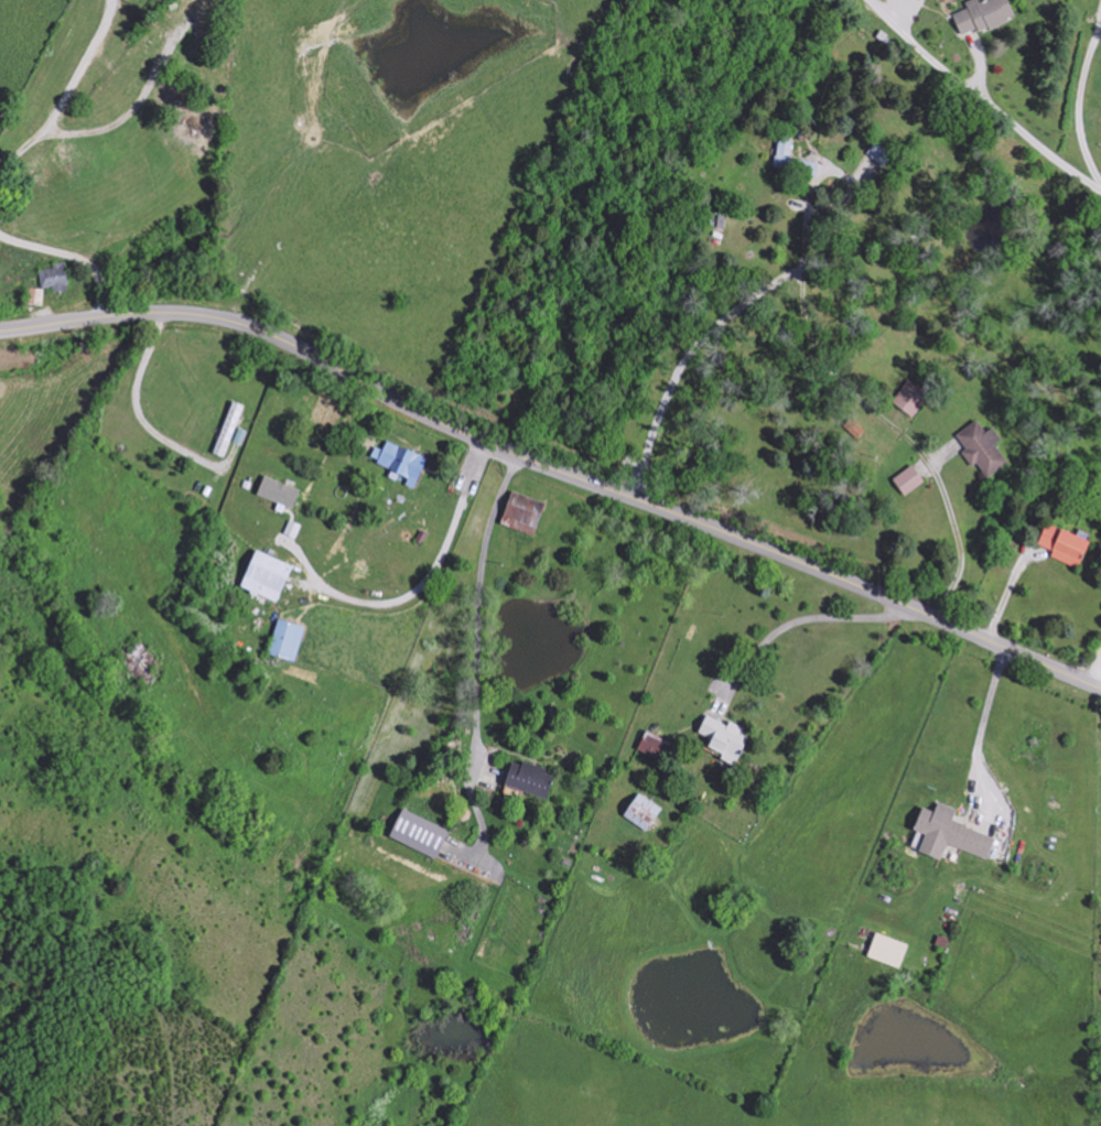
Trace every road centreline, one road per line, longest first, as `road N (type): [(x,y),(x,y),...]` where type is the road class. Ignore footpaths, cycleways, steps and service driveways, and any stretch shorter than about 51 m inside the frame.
road 1 (secondary): [(1100,689),(432,418),(252,329),(155,316),(0,333)]
road 2 (residential): [(1064,118),(1035,67),(917,0)]
road 3 (residential): [(1100,178),(1064,118),(1077,37),(1100,22)]
road 4 (residential): [(0,118),(119,0)]

